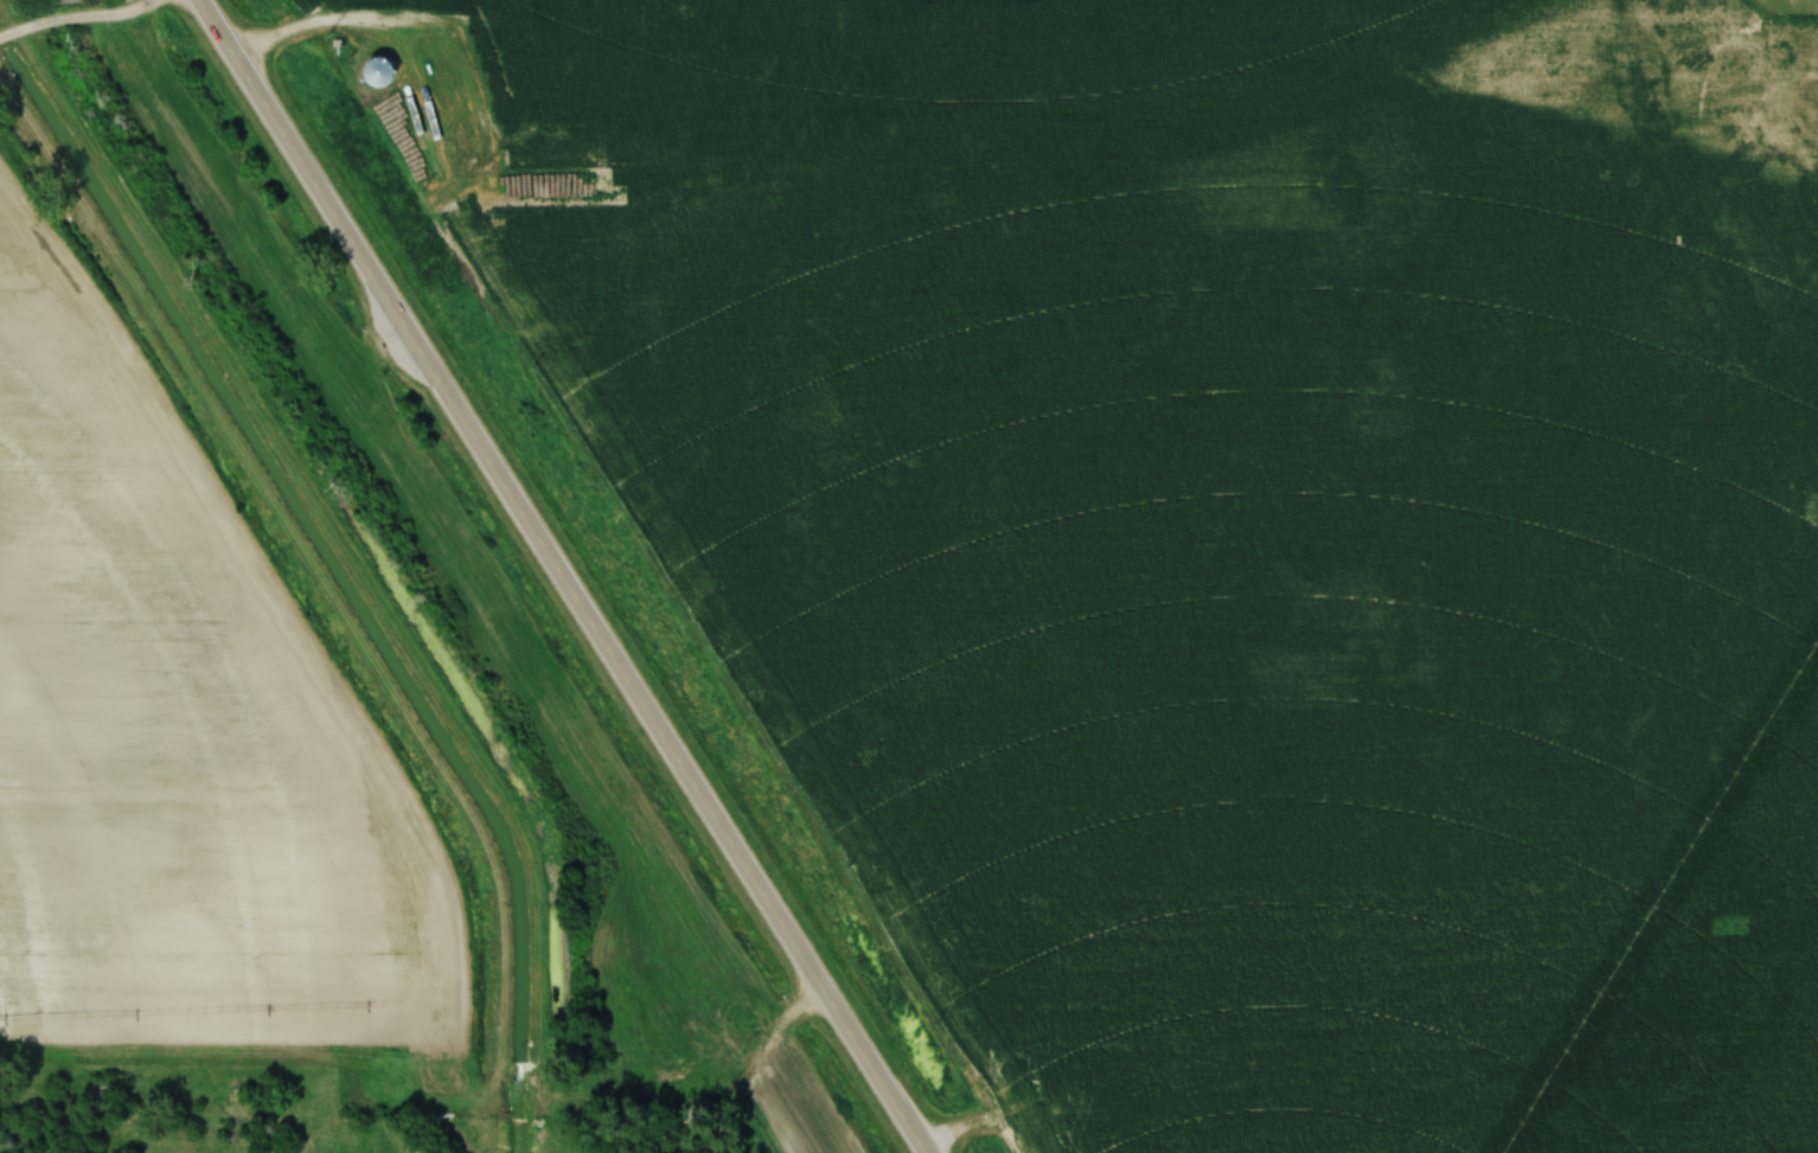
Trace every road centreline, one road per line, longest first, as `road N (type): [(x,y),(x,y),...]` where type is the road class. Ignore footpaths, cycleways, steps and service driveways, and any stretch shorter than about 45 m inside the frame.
road 1 (secondary): [(926,1152),(195,0)]

